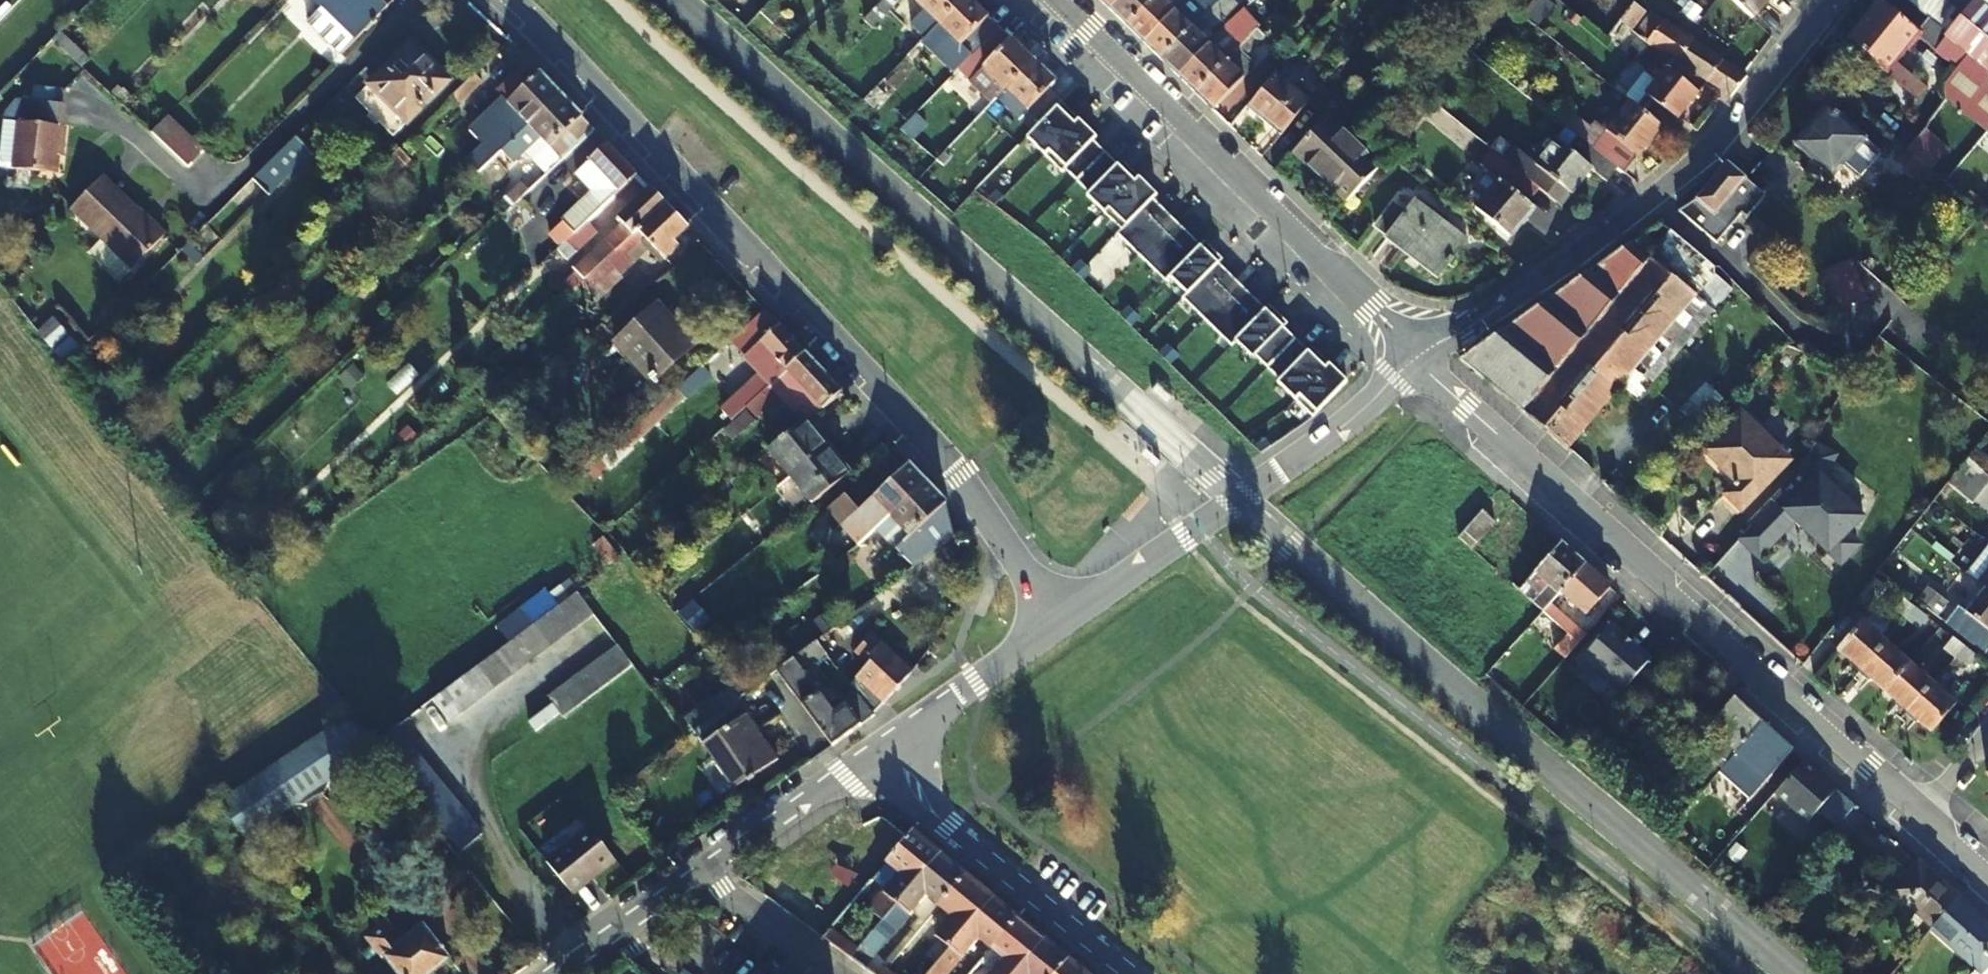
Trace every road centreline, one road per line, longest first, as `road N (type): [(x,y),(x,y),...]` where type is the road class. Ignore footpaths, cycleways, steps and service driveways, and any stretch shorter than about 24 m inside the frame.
road 1 (residential): [(515,0),(935,446),(1056,626)]
road 2 (residential): [(1418,359),(1920,813)]
road 3 (residential): [(1418,359),(1692,168),(1827,0)]
road 4 (residential): [(1418,359),(1053,0)]
road 5 (residential): [(1418,359),(1347,423),(1056,626)]
road 6 (residential): [(950,828),(1132,973)]
road 7 (residential): [(868,757),(705,869)]
road 8 (residential): [(1056,626),(904,731)]
road 9 (residential): [(705,869),(553,973)]
road 10 (residential): [(705,869),(838,973)]

